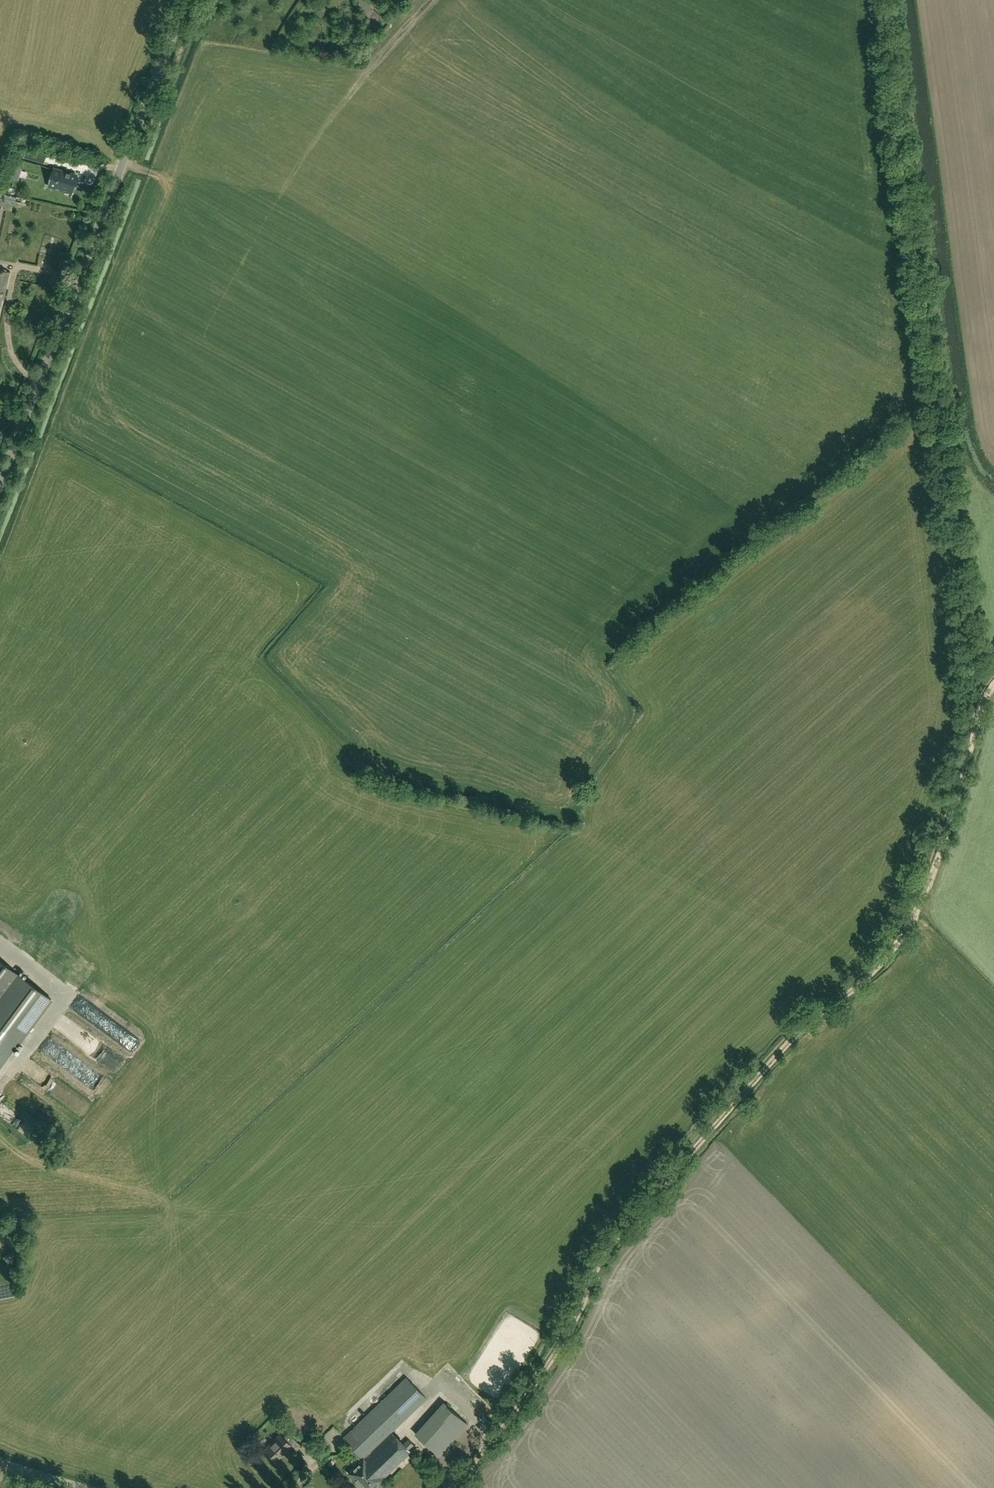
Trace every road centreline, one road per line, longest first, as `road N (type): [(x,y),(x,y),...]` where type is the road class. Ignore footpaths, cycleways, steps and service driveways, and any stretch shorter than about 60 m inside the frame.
road 1 (track): [(464,1487),(575,1335),(618,1239),(906,935),(925,901),(993,691)]
road 2 (unclassified): [(0,485),(193,0)]

